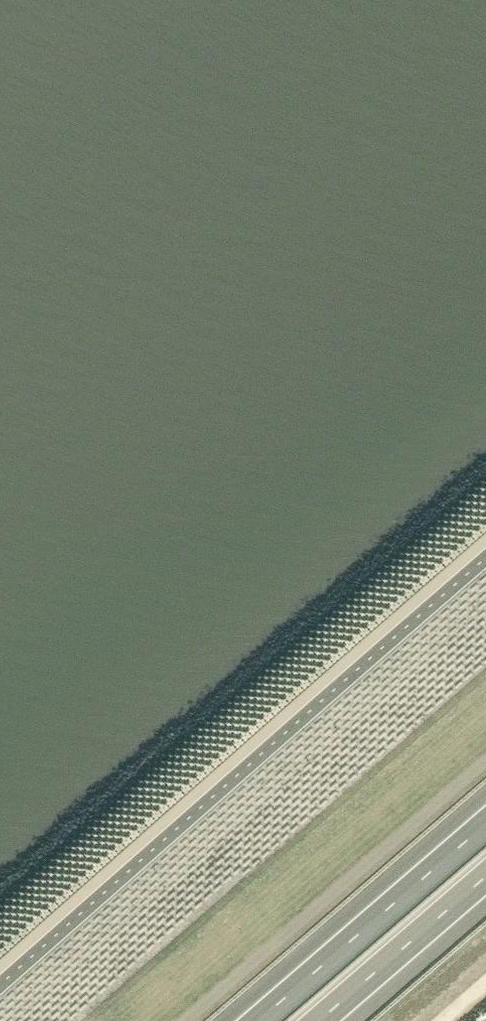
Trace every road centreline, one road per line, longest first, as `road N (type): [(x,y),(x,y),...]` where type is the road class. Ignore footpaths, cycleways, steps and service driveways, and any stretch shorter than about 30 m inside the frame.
road 1 (motorway): [(485,820),(253,1020)]
road 2 (motorway): [(314,1020),(485,873)]

